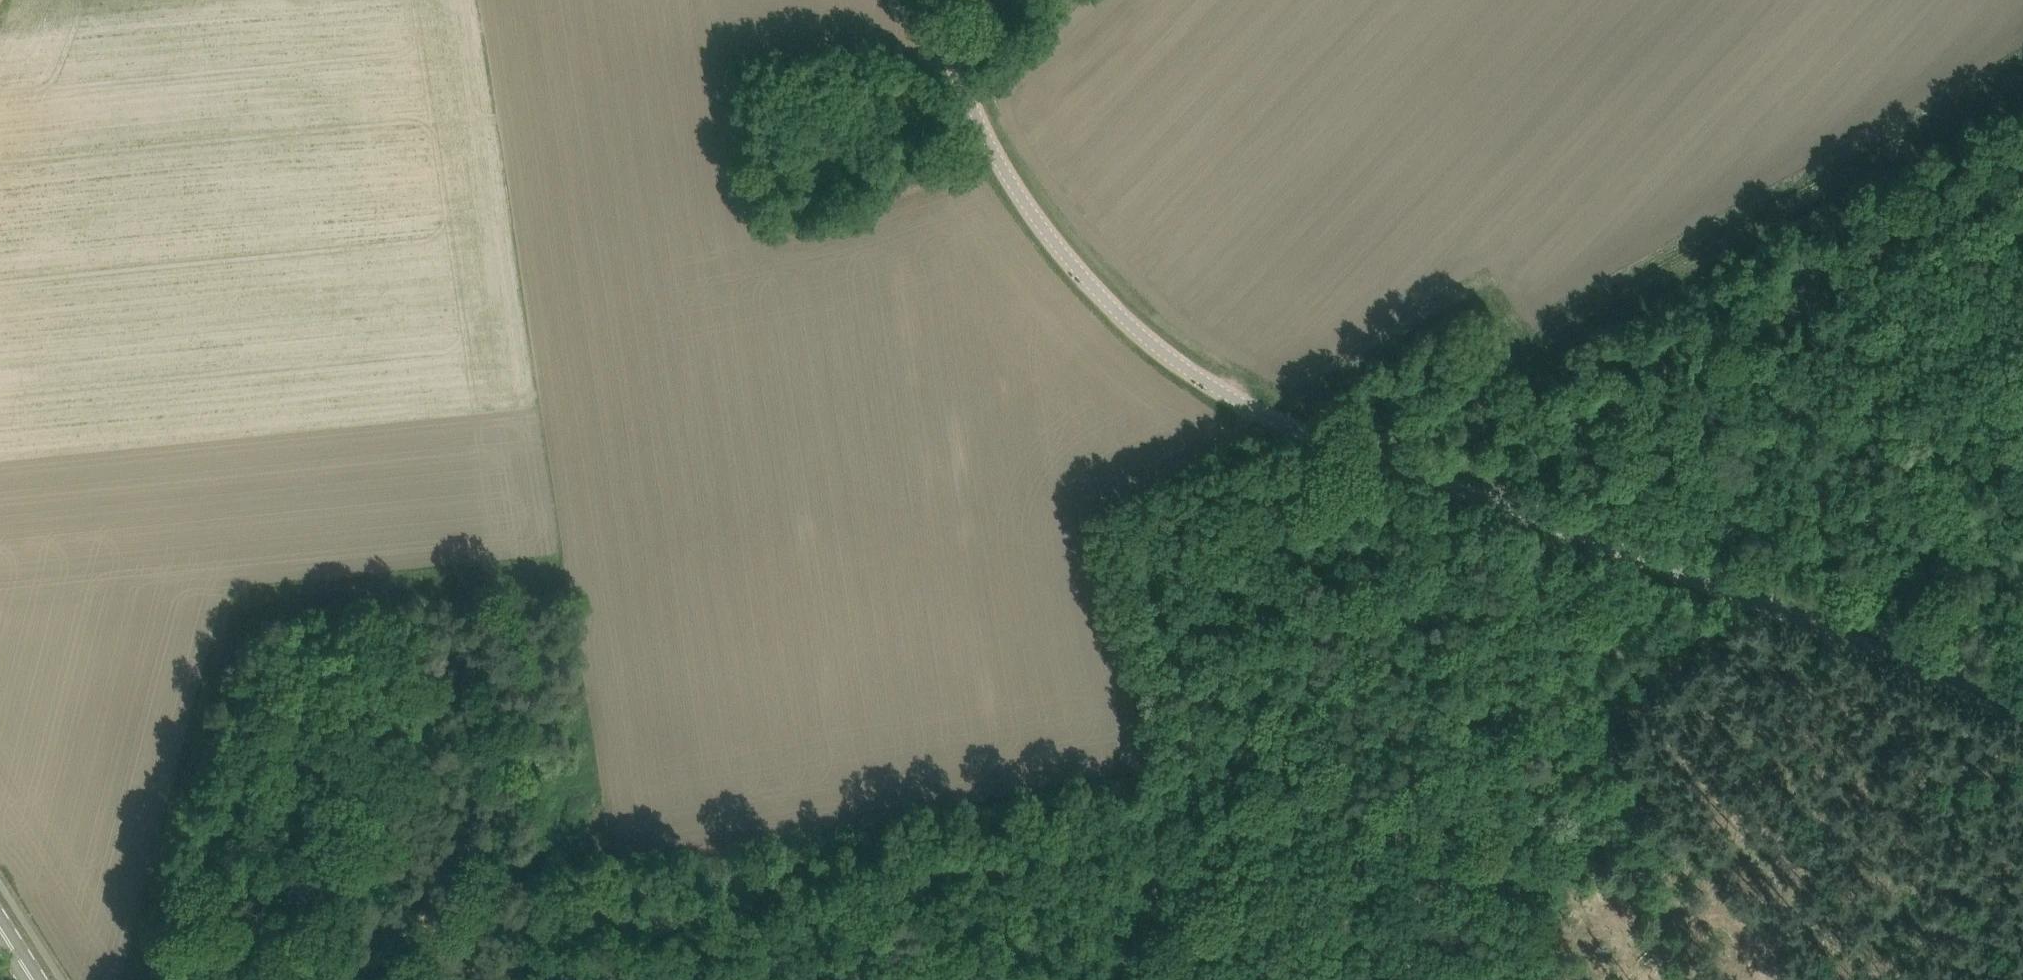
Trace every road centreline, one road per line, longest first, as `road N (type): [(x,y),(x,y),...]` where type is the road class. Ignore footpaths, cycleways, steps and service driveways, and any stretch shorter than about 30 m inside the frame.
road 1 (unclassified): [(2022,714),(1879,643),(1348,456),(1224,393),(1146,336),(1034,207),(919,0)]

